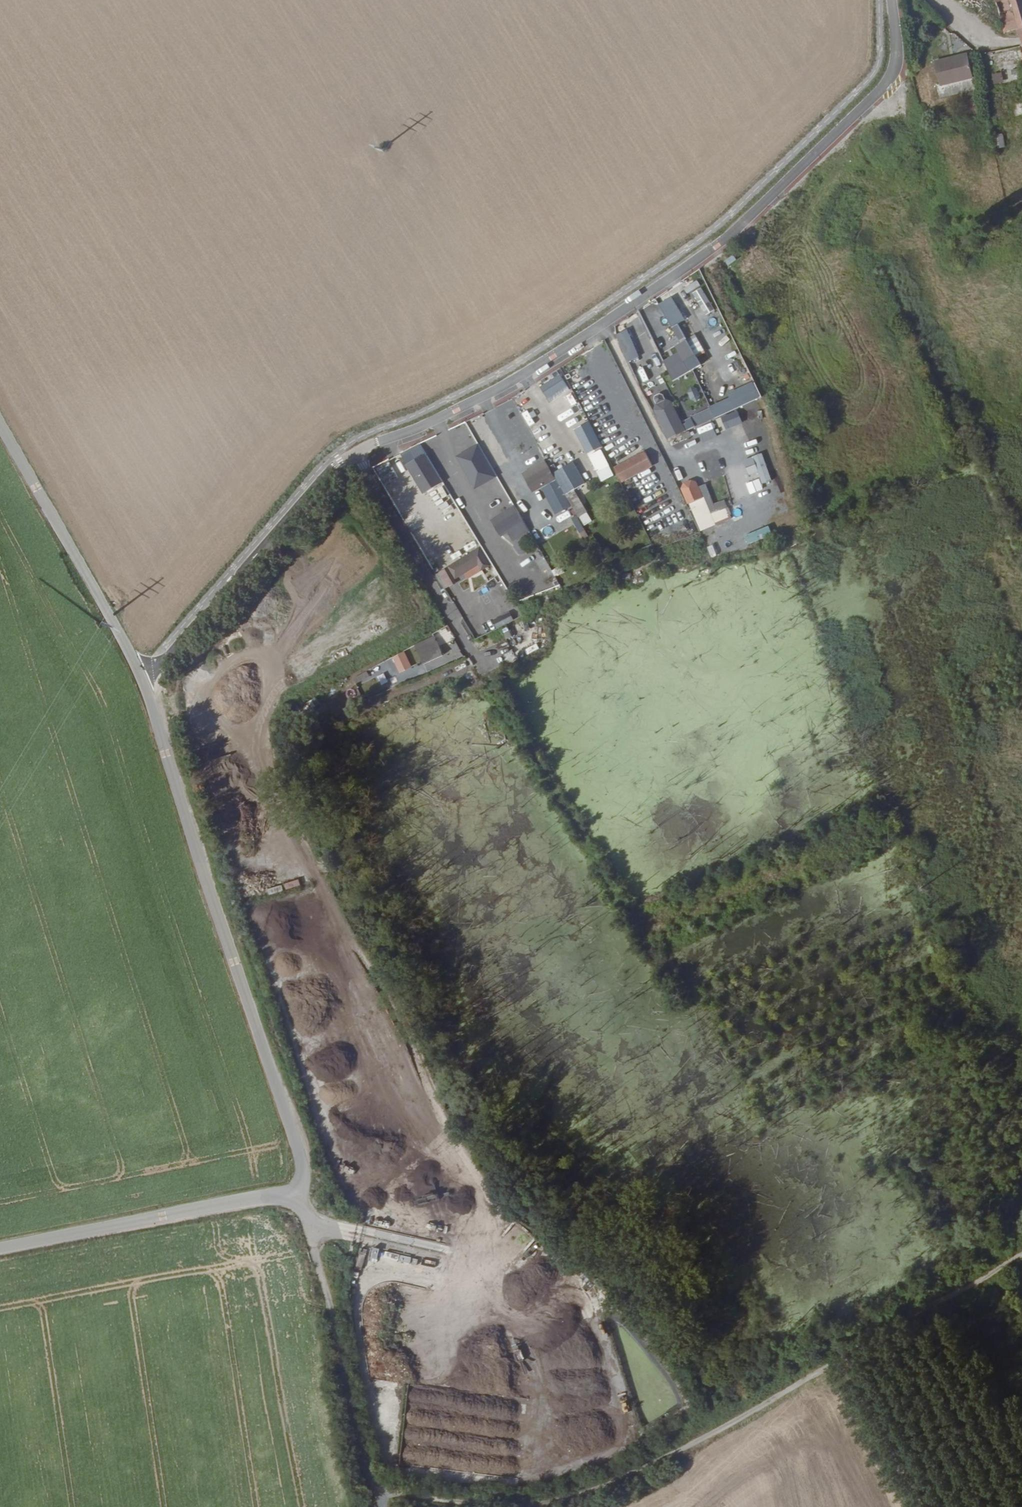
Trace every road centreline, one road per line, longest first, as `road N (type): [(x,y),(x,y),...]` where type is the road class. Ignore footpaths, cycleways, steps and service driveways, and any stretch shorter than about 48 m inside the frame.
road 1 (unclassified): [(304,1198),(249,998),(142,678),(0,423)]
road 2 (track): [(353,454),(424,428),(554,359),(720,240),(886,84),(897,32),(892,0)]
road 3 (primary): [(647,1506),(0,1234)]
road 4 (track): [(1021,1255),(896,1320),(669,1458),(549,1506)]
road 5 (track): [(142,678),(324,474),(353,454)]
road 6 (unclassified): [(0,1246),(210,1203),(304,1198)]
road 7 (track): [(480,662),(353,454)]
road 8 (track): [(505,1506),(378,1489)]

